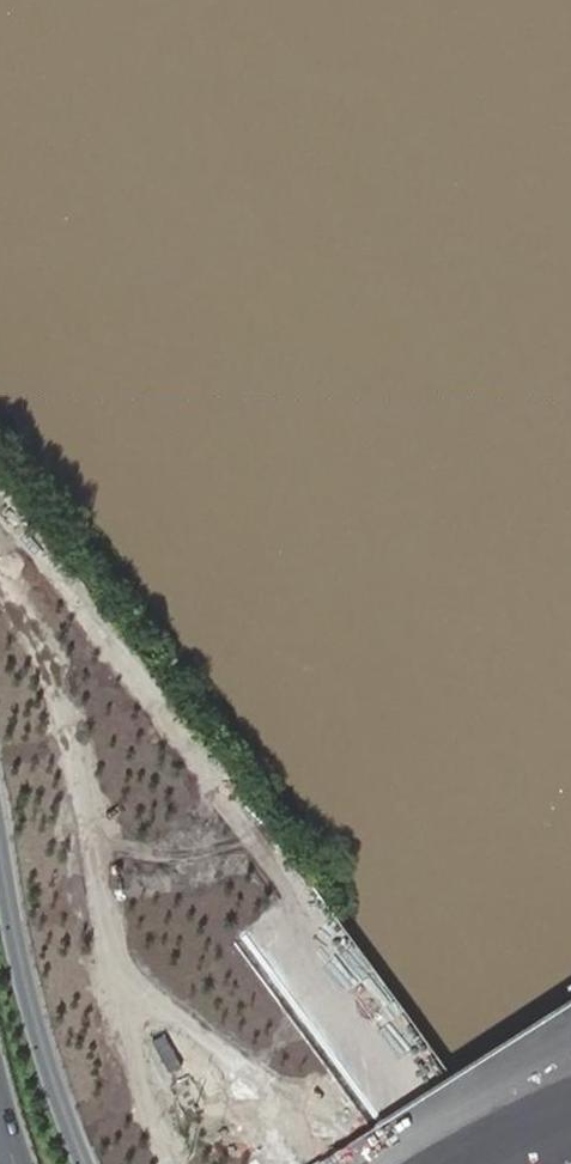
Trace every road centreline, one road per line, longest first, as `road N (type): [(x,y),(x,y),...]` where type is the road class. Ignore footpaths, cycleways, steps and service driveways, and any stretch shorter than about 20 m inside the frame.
road 1 (primary): [(86,1163),(40,1034),(0,835)]

